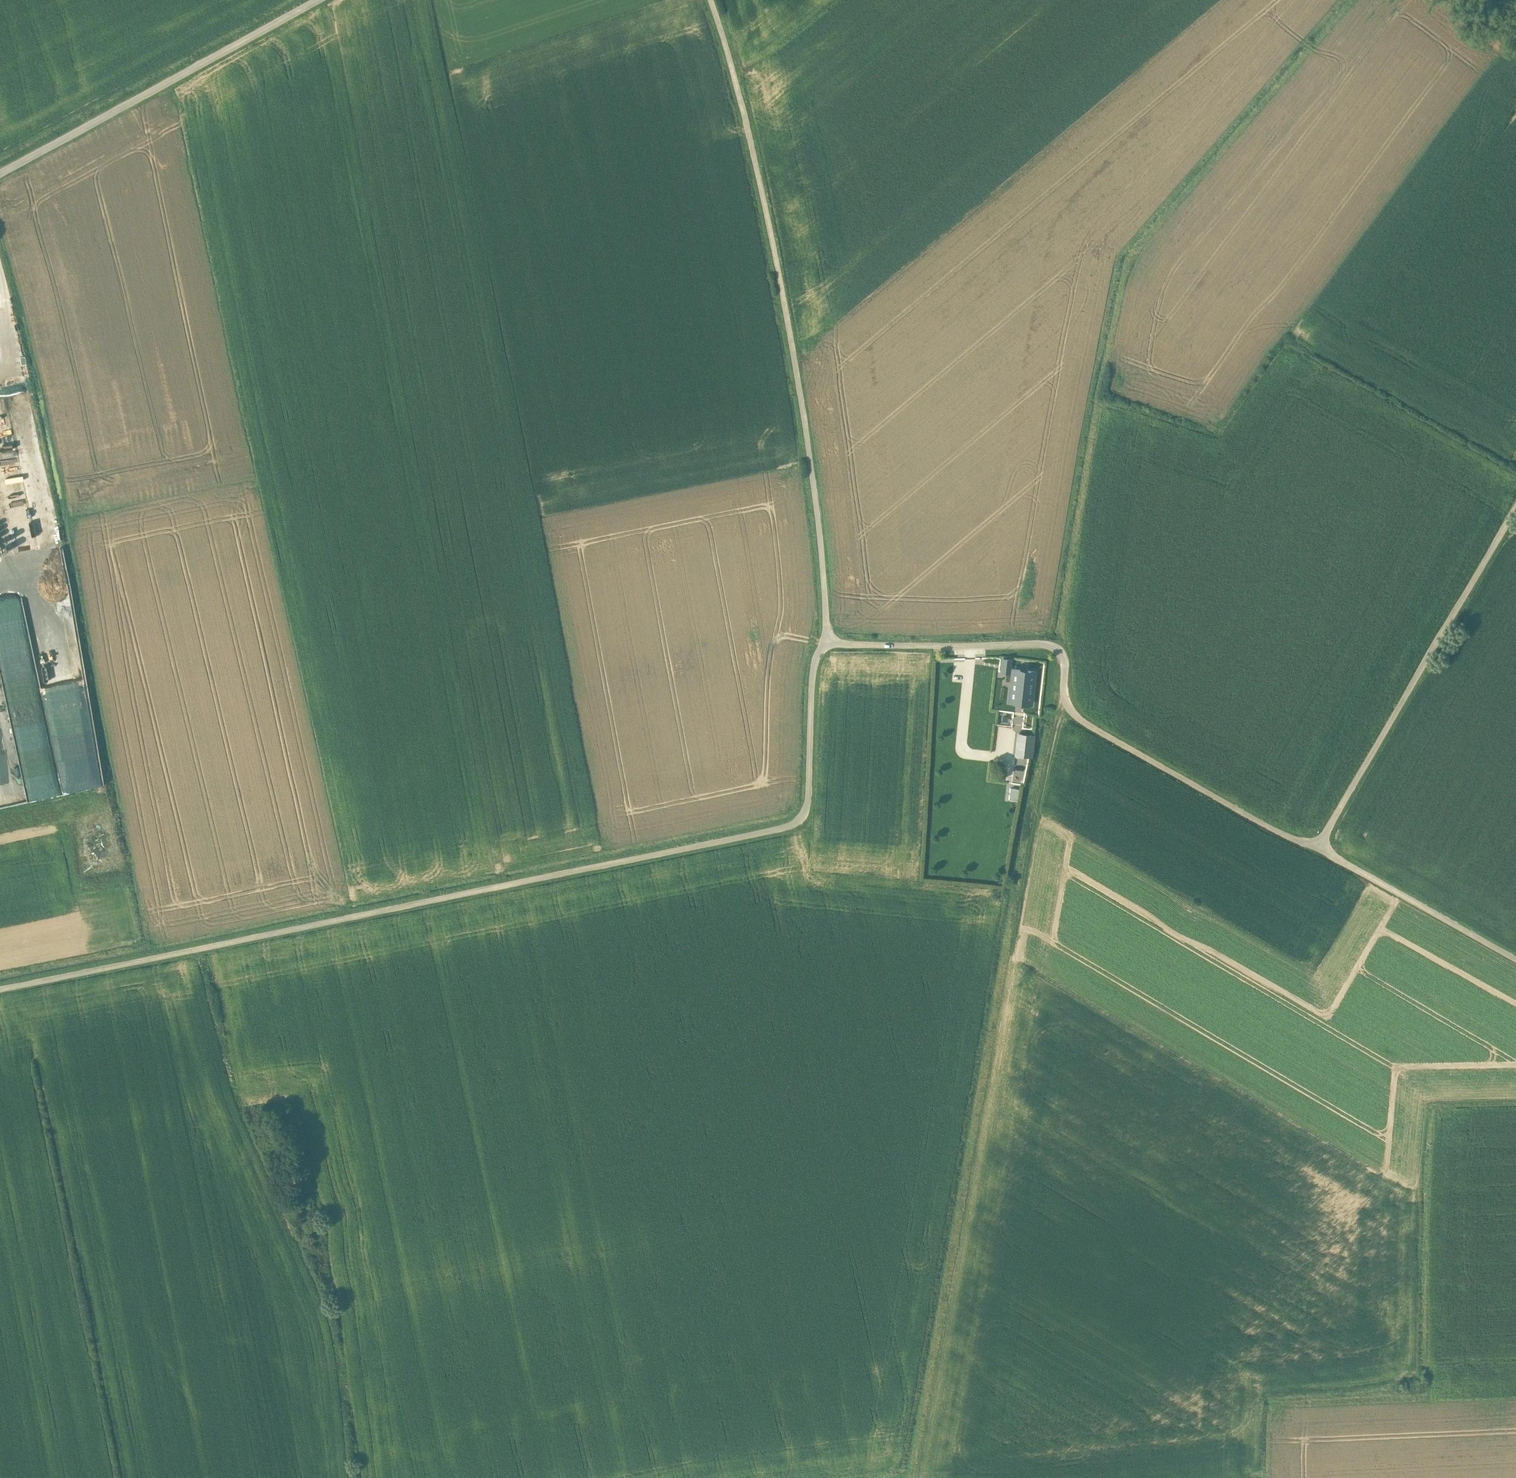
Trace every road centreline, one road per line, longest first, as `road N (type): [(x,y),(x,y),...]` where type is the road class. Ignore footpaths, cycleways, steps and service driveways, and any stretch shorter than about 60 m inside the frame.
road 1 (unclassified): [(829,644),(813,672),(810,800),(772,829),(0,985)]
road 2 (unclassified): [(829,644),(823,551),(775,249),(711,0)]
road 3 (unclassified): [(1318,849),(1086,722),(1070,707),(1060,647),(829,644)]
road 4 (unclassified): [(1515,511),(1318,849)]
road 5 (unclassified): [(316,0),(0,173)]
road 6 (unclassified): [(1318,849),(1515,960)]

